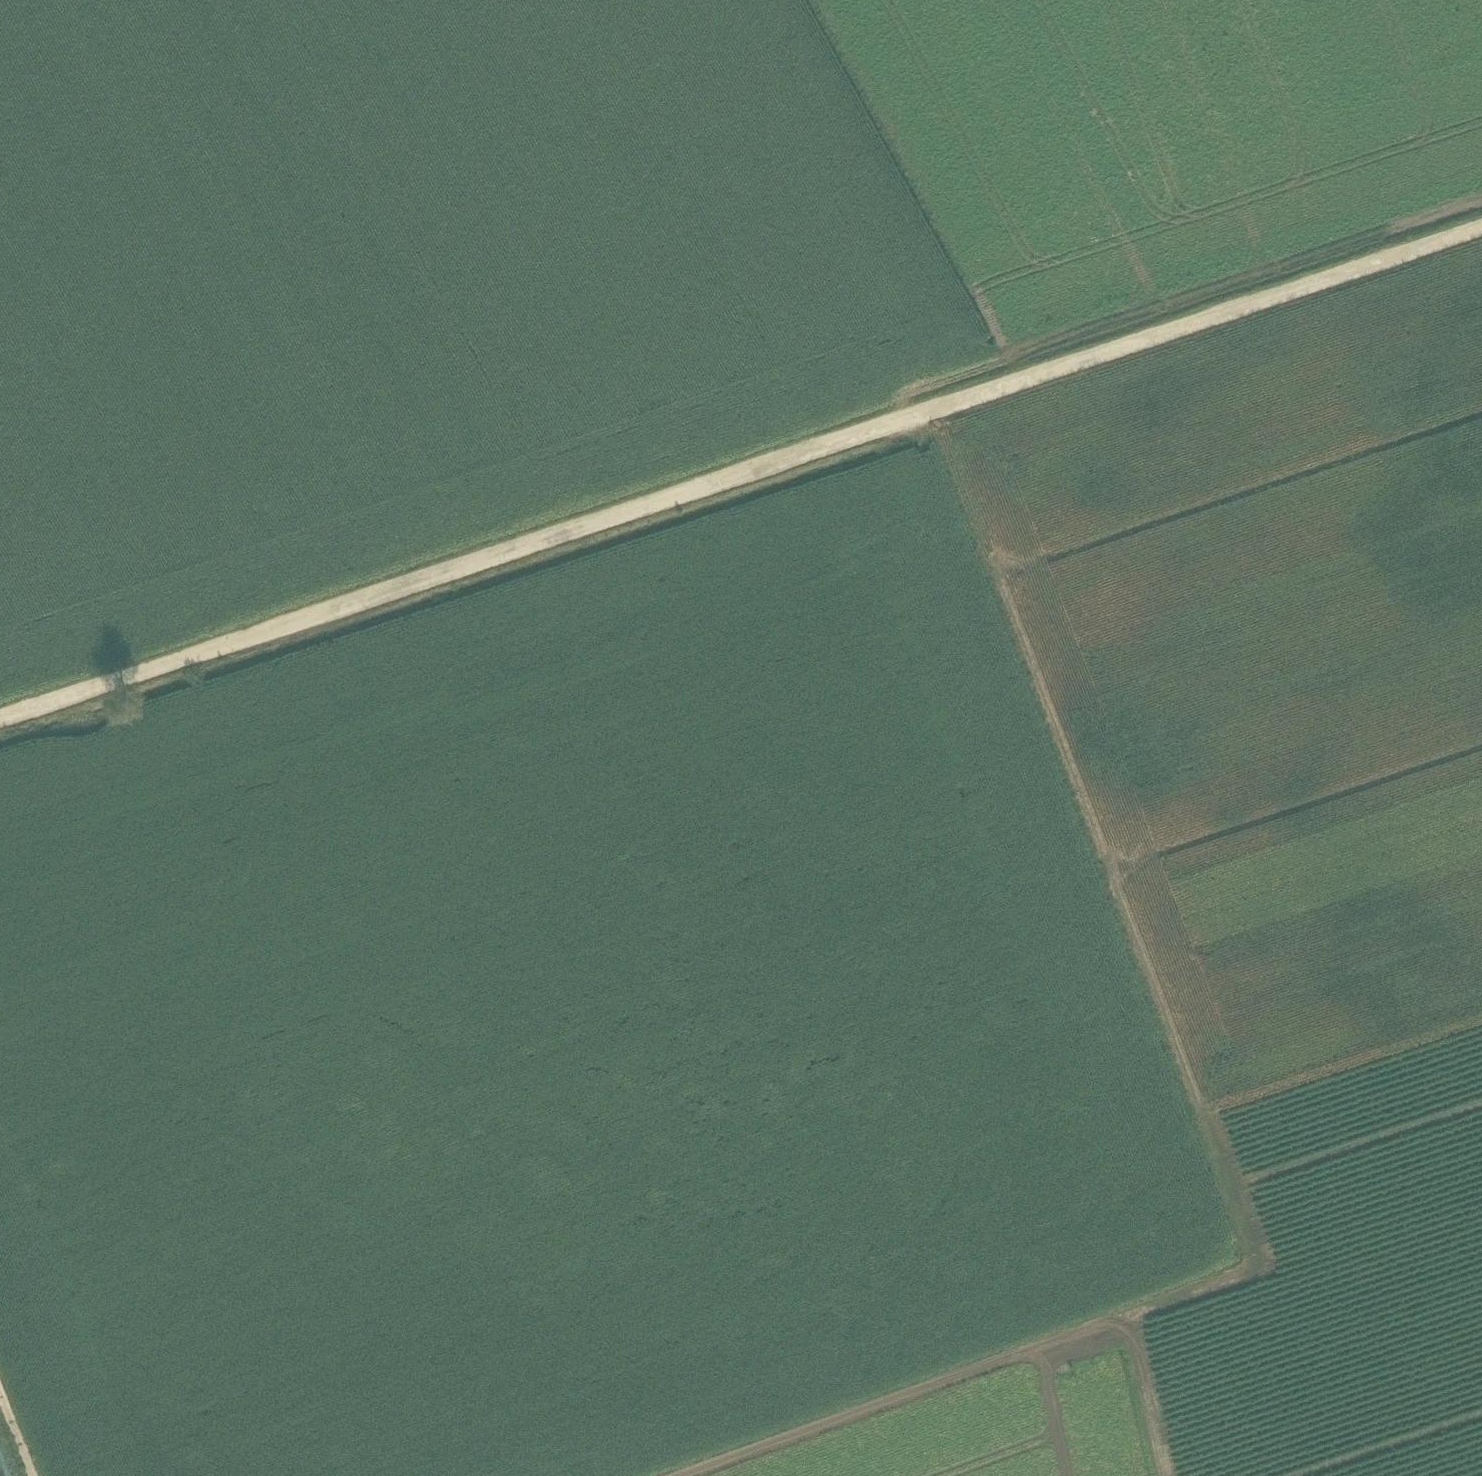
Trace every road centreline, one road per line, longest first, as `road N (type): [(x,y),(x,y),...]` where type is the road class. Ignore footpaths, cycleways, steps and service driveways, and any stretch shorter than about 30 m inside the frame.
road 1 (track): [(0,721),(1481,224)]

